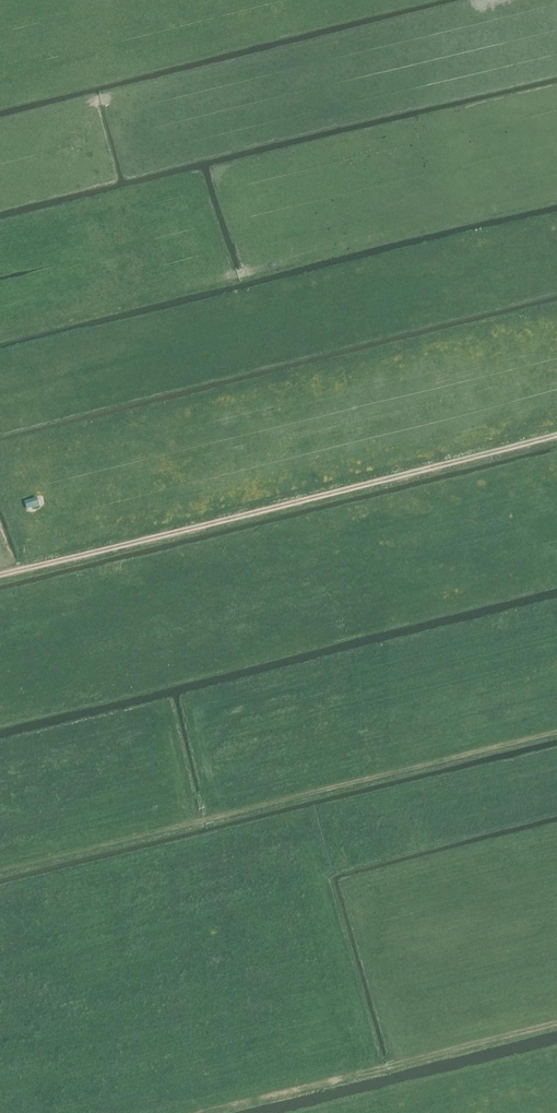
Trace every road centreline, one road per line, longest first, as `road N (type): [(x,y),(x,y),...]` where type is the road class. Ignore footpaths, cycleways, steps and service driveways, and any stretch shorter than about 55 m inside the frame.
road 1 (track): [(0,577),(556,433)]
road 2 (track): [(0,873),(556,734)]

